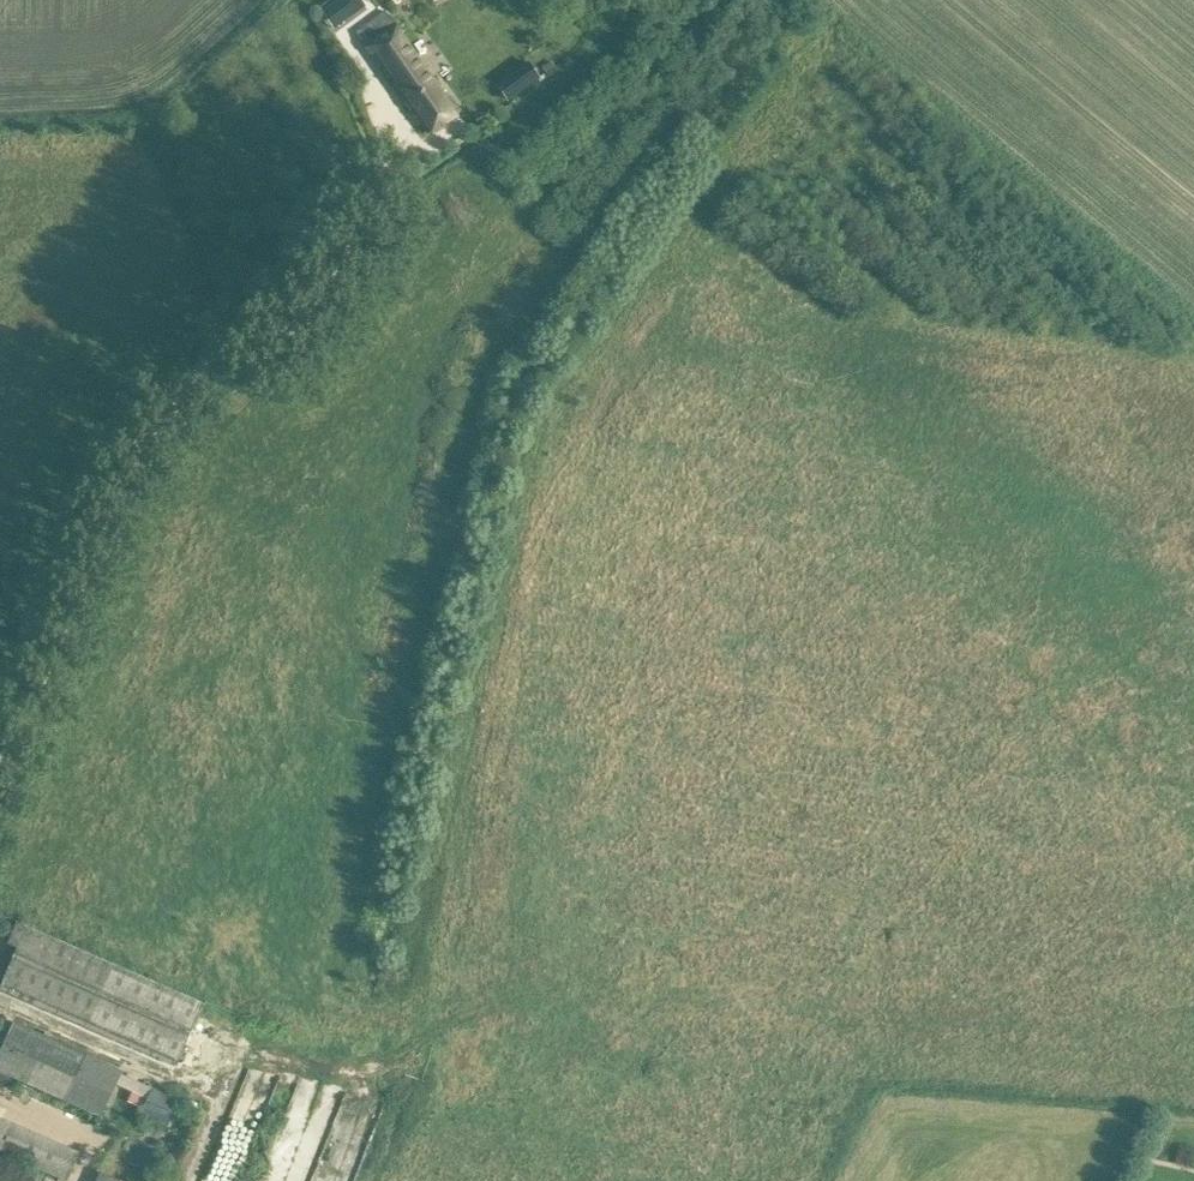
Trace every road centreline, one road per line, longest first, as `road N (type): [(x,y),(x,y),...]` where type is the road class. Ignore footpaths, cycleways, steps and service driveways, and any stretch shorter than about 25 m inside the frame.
road 1 (track): [(828,28),(536,421),(383,1064),(251,1052),(194,1081),(0,997)]
road 2 (track): [(0,766),(142,423),(318,273),(405,113)]

